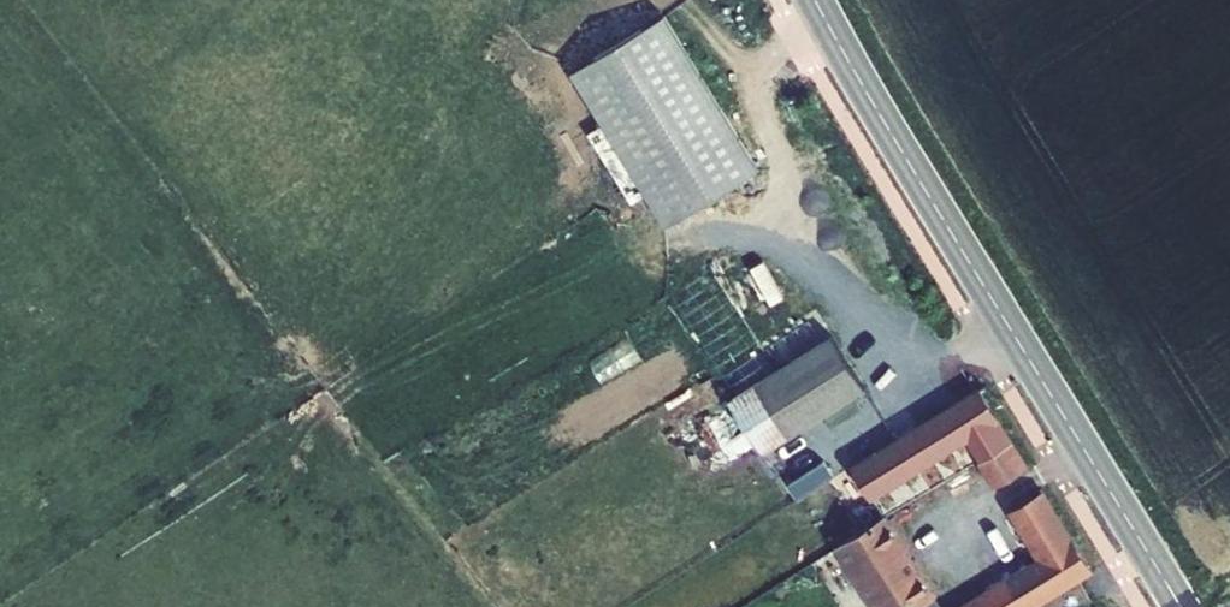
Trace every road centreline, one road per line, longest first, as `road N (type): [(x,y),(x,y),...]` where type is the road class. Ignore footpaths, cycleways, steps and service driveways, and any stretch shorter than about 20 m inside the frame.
road 1 (primary): [(1181,606),(815,0)]

